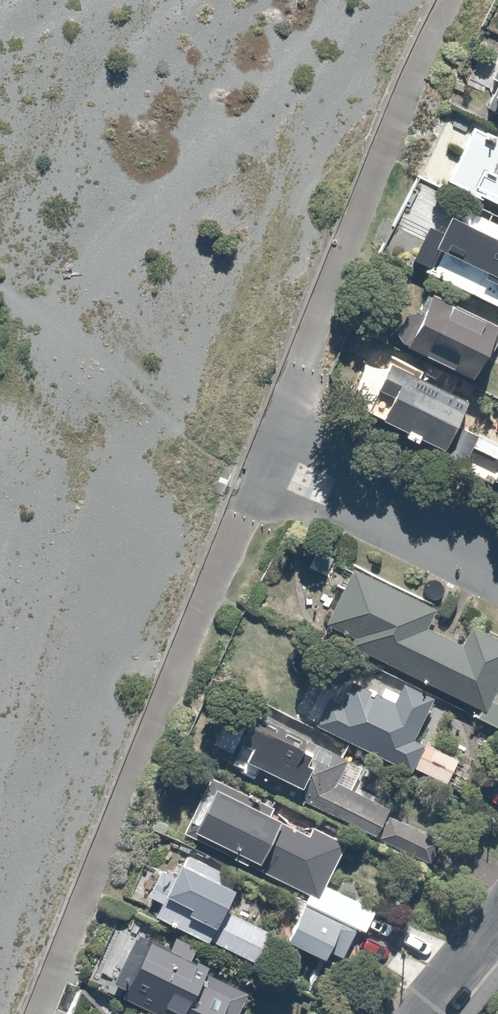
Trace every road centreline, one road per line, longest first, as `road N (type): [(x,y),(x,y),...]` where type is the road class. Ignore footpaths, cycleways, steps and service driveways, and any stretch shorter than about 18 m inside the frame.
road 1 (residential): [(497,580),(266,464),(301,366)]
road 2 (residential): [(418,1013),(497,918)]

